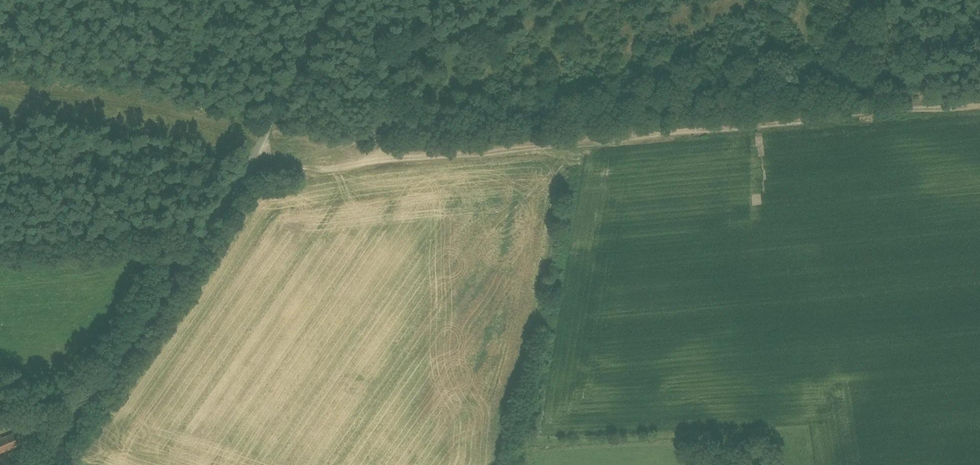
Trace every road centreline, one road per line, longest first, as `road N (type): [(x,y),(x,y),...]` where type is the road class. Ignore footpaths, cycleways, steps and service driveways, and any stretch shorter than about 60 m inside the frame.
road 1 (residential): [(329,0),(239,179),(44,464)]

